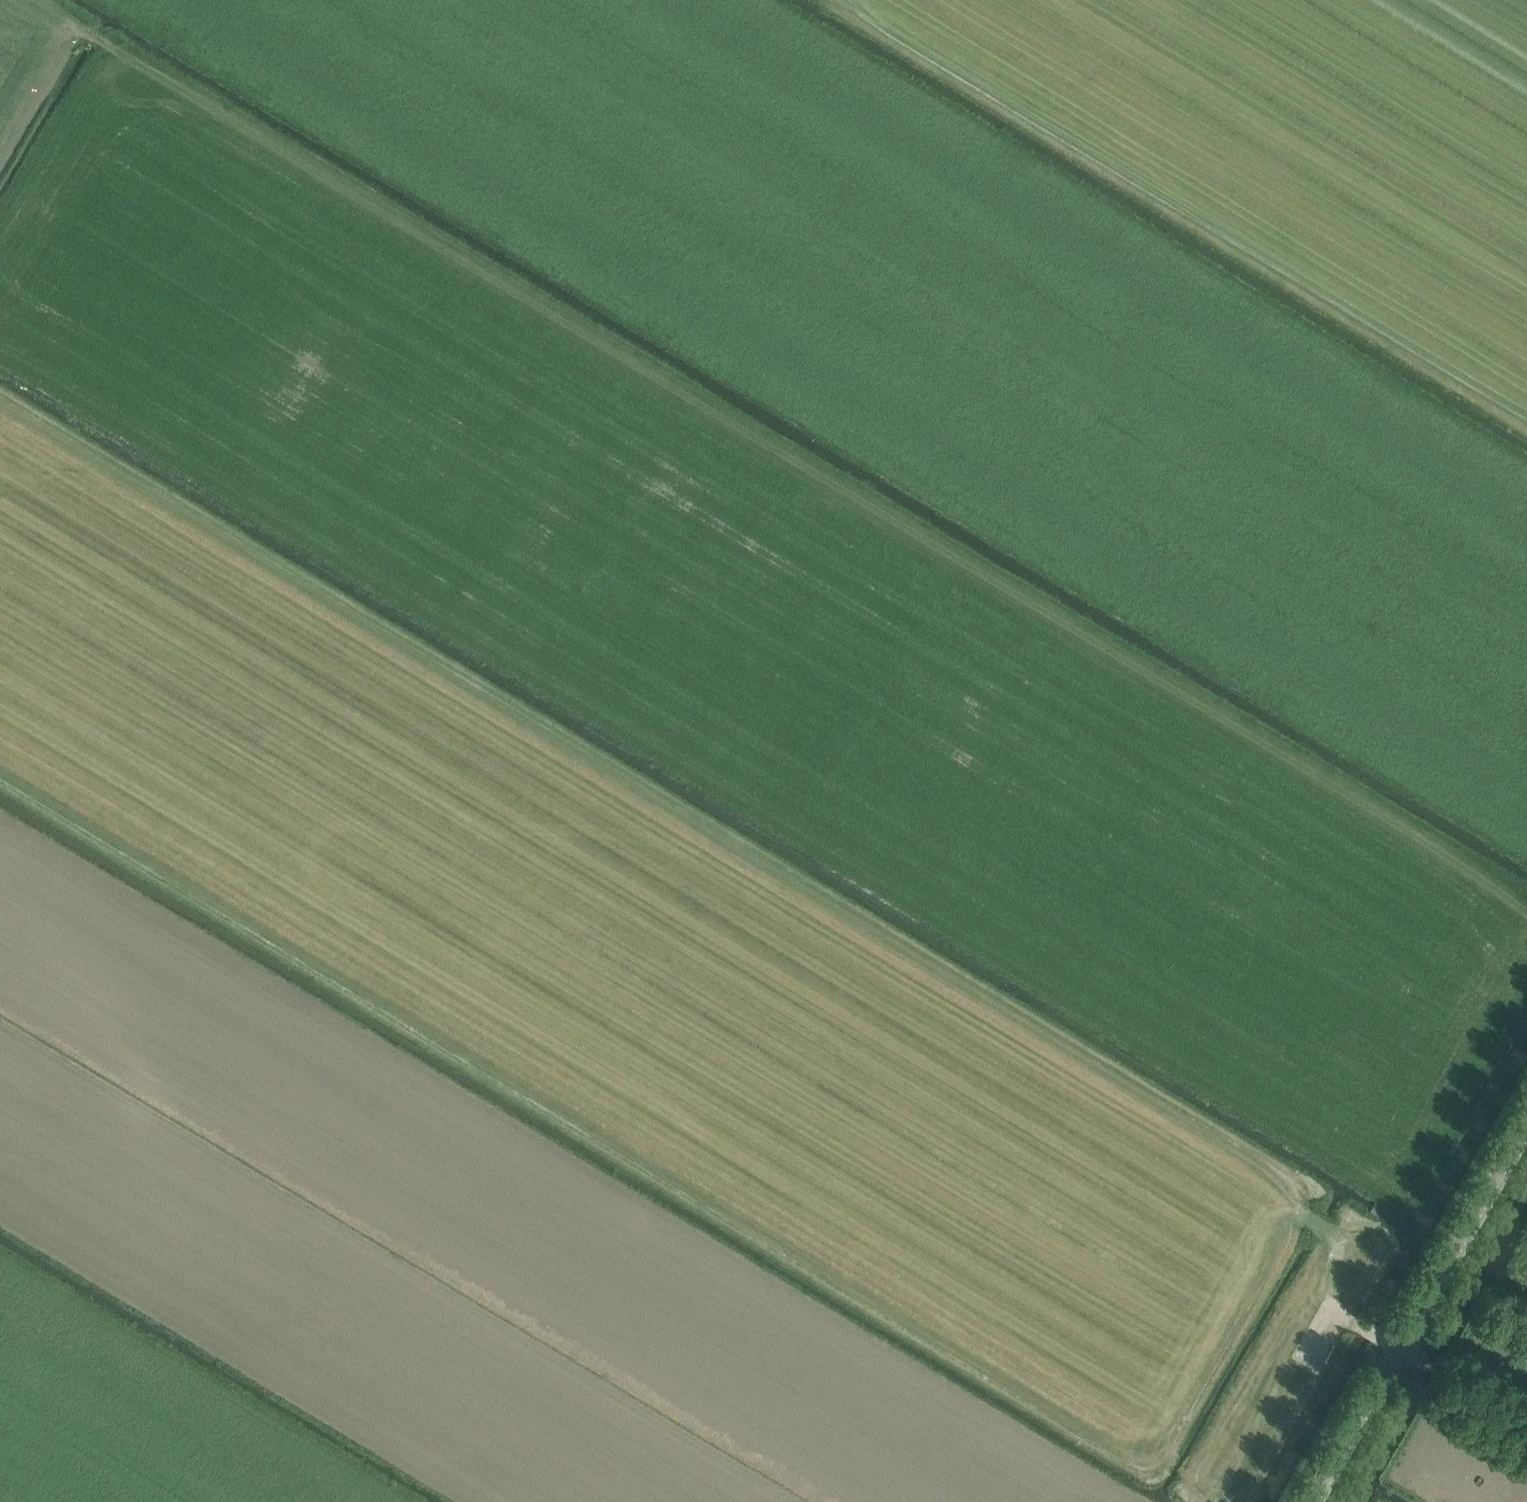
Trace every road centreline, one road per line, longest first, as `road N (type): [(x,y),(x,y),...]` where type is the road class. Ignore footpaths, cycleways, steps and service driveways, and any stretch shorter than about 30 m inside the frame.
road 1 (tertiary): [(1313,1501),(1526,1126)]

